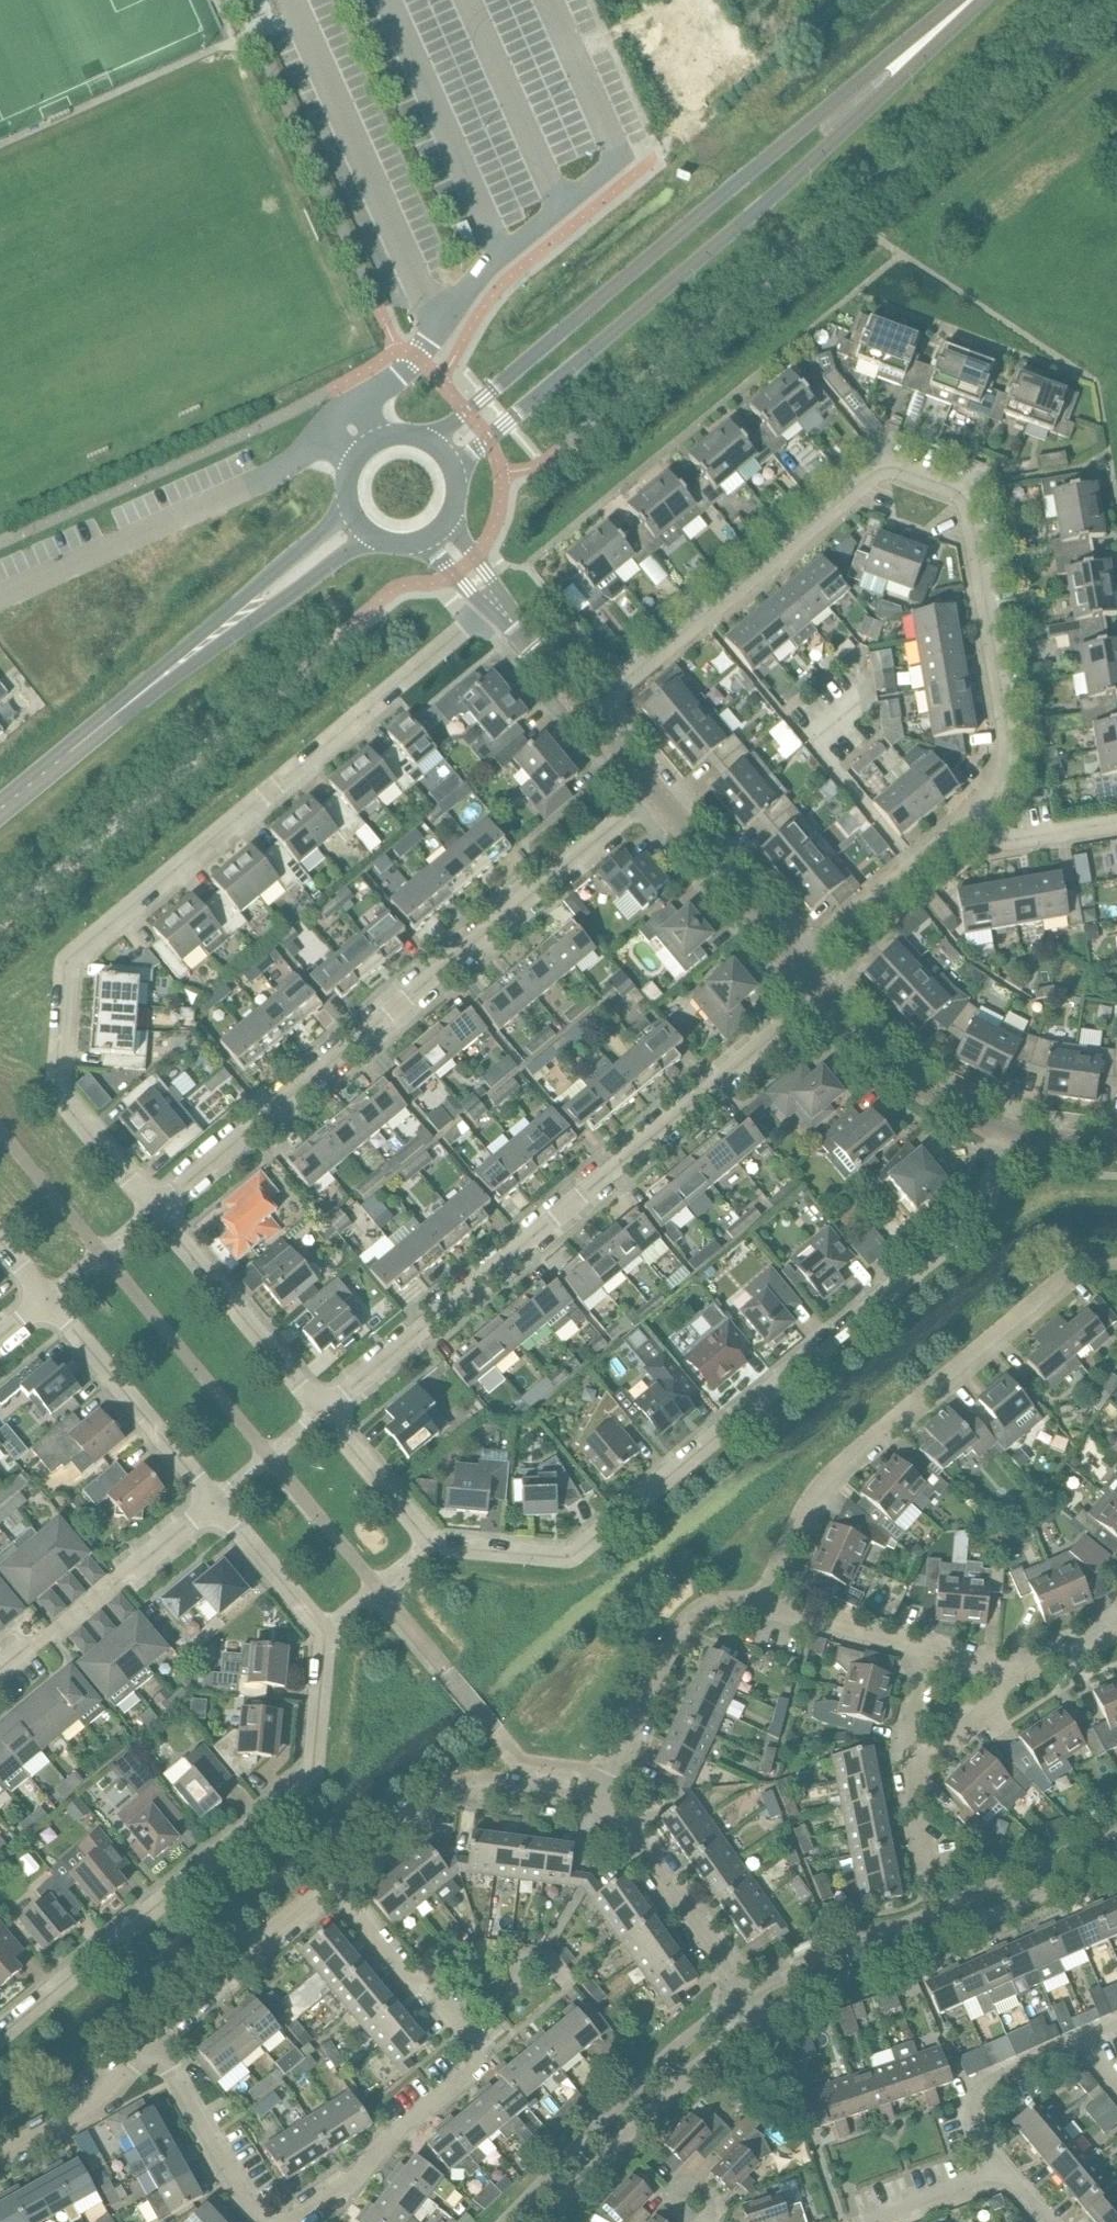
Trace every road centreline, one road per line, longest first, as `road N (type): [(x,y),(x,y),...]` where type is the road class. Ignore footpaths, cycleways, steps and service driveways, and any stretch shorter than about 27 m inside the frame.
road 1 (residential): [(323,1412),(437,1546),(575,1555),(981,1214),(1009,1133)]
road 2 (residential): [(496,602),(65,966),(56,1083),(154,1210)]
road 3 (residential): [(968,826),(1001,785),(1010,735),(971,509),(962,493),(900,469),(874,474),(588,713)]
road 4 (residential): [(0,2035),(309,1779),(325,1630),(216,1503)]
road 5 (tertiary): [(962,9),(880,63),(427,437)]
road 6 (tertiary): [(455,468),(757,209),(962,9)]
road 7 (residential): [(154,1210),(657,792)]
road 8 (residential): [(323,1412),(824,994)]
road 9 (residential): [(301,2221),(482,2052),(330,1885)]
road 10 (residential): [(761,1603),(819,1483),(1066,1278)]
road 11 (residential): [(1116,1835),(748,1996)]
road 12 (residential): [(765,2019),(1116,1861)]
road 13 (residential): [(748,1996),(685,2040),(506,2221)]
road 14 (residential): [(330,1885),(453,1788),(600,1796)]
road 15 (residential): [(542,2221),(702,2060),(765,2019)]
road 16 (residential): [(0,1676),(216,1503)]
road 17 (residential): [(600,1796),(681,1628),(709,1604),(761,1603)]
road 18 (residential): [(216,1503),(47,1299)]
road 19 (residential): [(154,1210),(323,1412)]
road 20 (tertiary): [(0,810),(200,646)]
road 21 (residential): [(600,1796),(748,1996)]
road 22 (residential): [(153,2043),(330,1885)]
road 23 (residential): [(1009,1133),(919,1088),(824,994)]
road 24 (residential): [(799,964),(657,792)]
road 25 (residential): [(799,964),(968,826)]
road 26 (residential): [(153,2043),(214,2157),(249,2209),(272,2221)]
road 27 (residential): [(1002,2173),(975,2138),(978,2097),(1083,2041)]
road 28 (tertiary): [(200,646),(273,606),(369,535)]
road 29 (tertiary): [(349,510),(200,646)]
road 30 (residential): [(0,2154),(105,2100),(153,2043)]
road 31 (residential): [(918,1643),(761,1603)]
road 32 (residential): [(1116,823),(1008,841),(968,826)]
road 33 (residential): [(1002,2173),(862,2221)]
road 34 (residential): [(588,713),(496,602)]
road 35 (residential): [(904,1768),(934,1755),(995,1699),(1005,1675)]
road 36 (tertiary): [(427,437),(392,433),(360,450),(347,474),(349,510)]
road 37 (residential): [(918,1643),(904,1768)]

